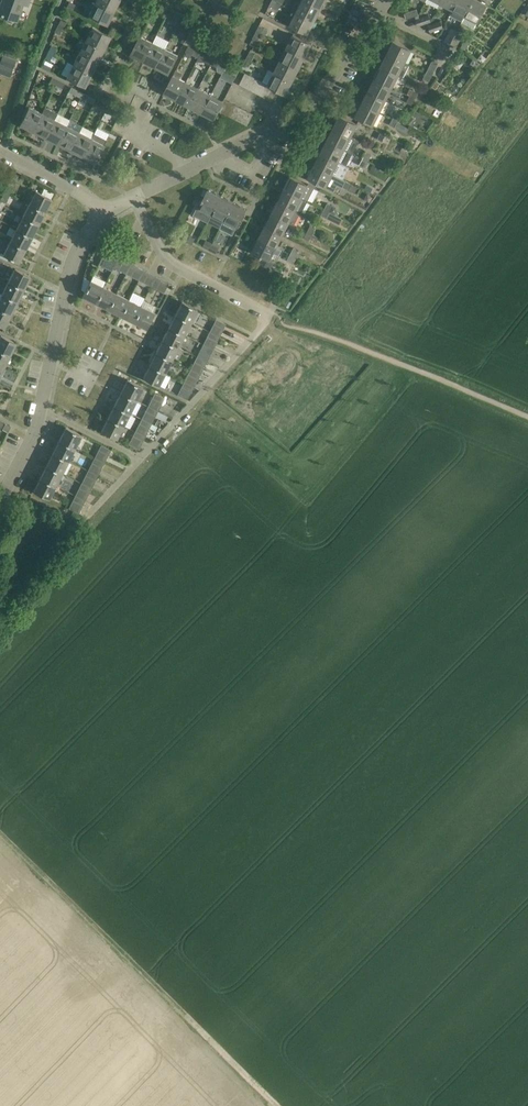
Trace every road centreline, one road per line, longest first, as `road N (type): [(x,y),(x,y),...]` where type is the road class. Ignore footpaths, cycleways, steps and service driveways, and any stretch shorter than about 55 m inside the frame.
road 1 (residential): [(140,458),(268,314),(172,265),(133,200)]
road 2 (track): [(349,343),(527,124)]
road 3 (track): [(527,417),(268,314)]
road 4 (residential): [(196,169),(320,96),(386,0)]
road 5 (residential): [(43,407),(79,248),(106,210)]
road 6 (residential): [(106,210),(0,149)]

